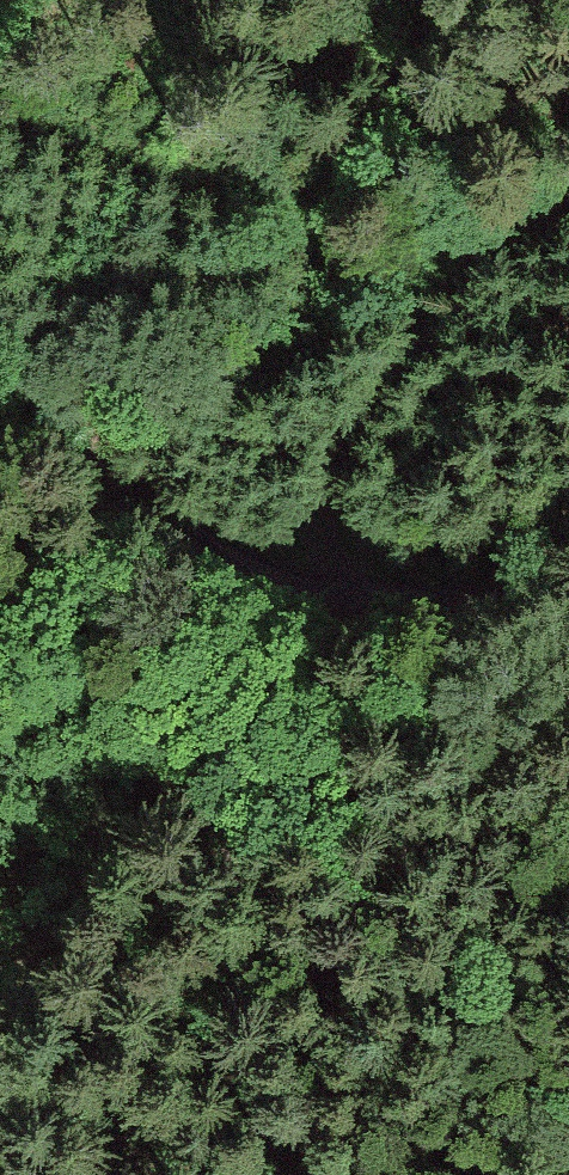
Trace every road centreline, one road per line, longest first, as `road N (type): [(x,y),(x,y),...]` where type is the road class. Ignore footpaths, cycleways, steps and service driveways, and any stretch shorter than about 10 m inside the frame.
road 1 (track): [(336,1174),(239,834),(233,702),(269,569),(368,340),(568,243)]
road 2 (track): [(568,613),(410,603),(269,569),(0,440)]

